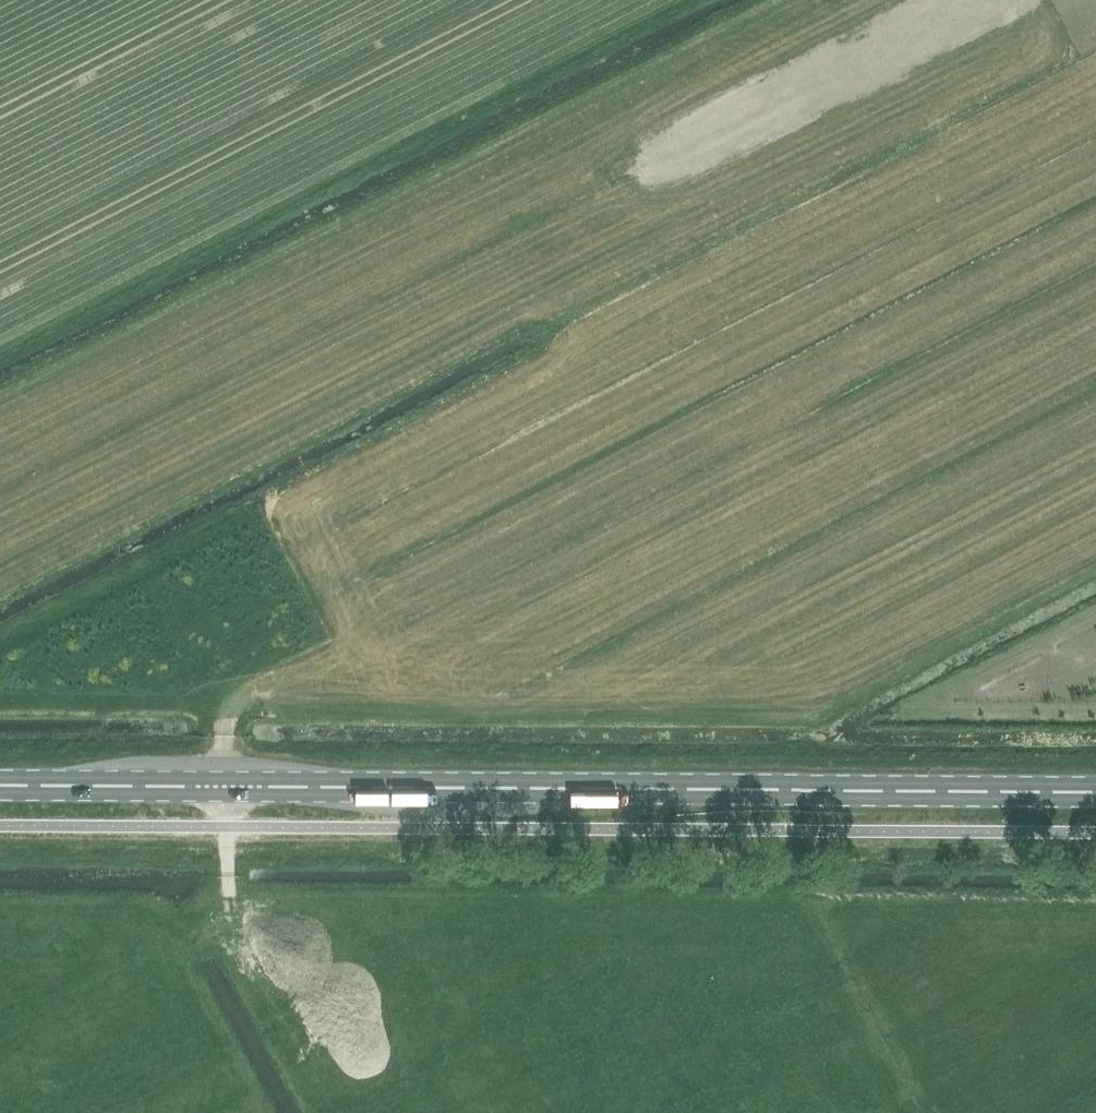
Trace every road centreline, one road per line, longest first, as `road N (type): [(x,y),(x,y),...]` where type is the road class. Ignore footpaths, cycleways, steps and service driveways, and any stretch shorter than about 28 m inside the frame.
road 1 (primary): [(1095,794),(0,791)]

